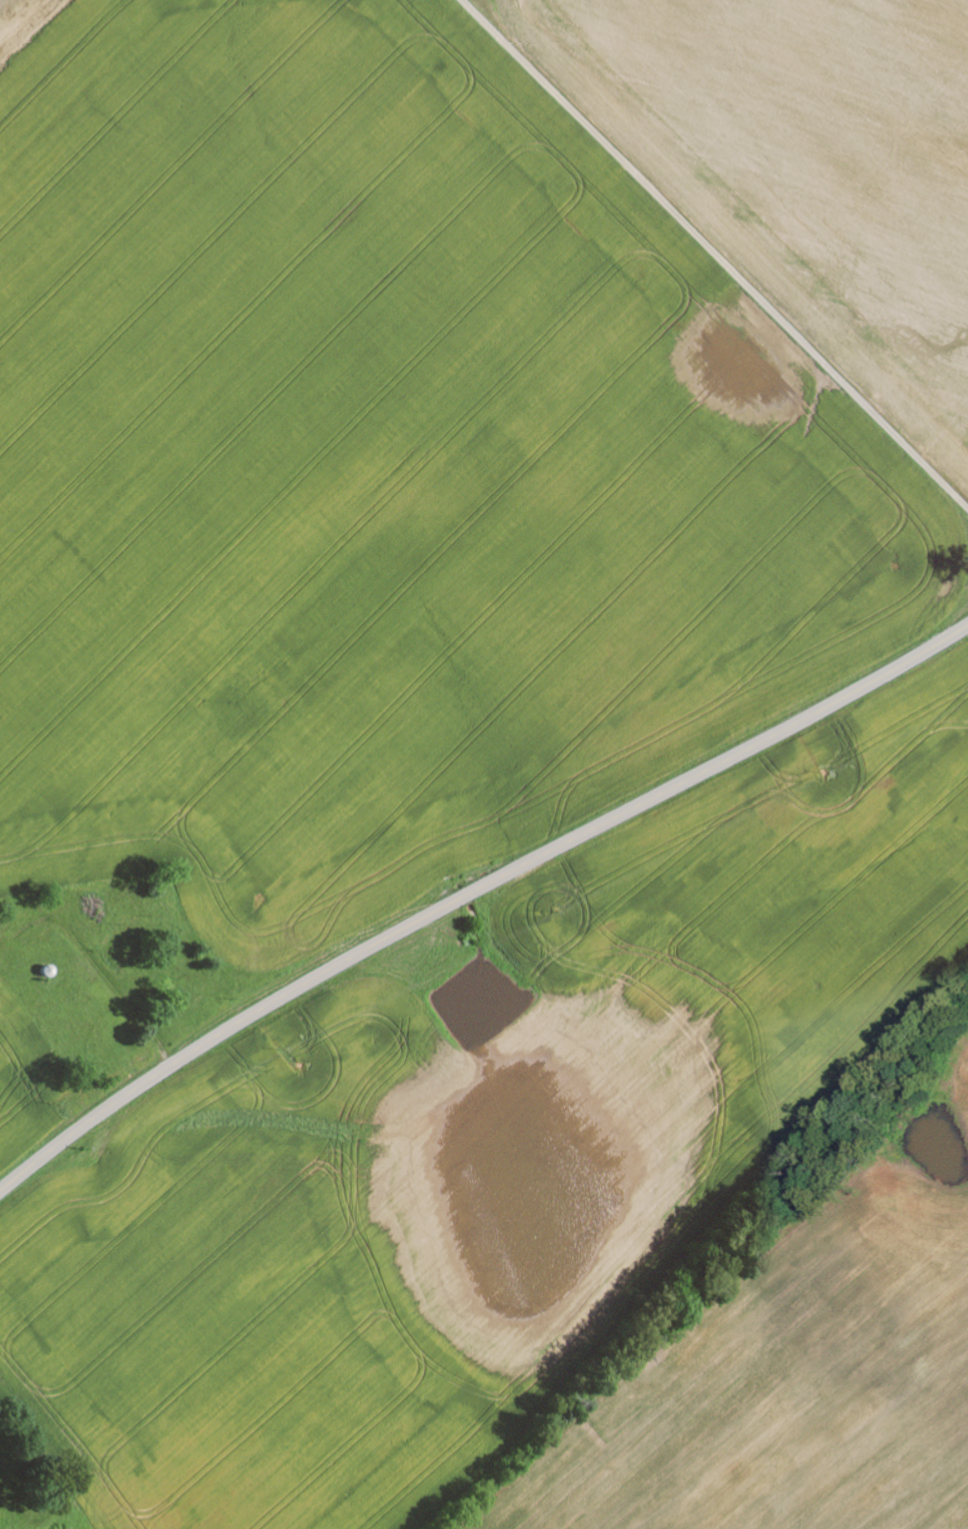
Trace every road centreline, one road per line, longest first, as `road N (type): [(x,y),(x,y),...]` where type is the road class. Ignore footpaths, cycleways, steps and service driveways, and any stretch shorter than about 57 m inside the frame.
road 1 (secondary): [(0,1191),(242,1022),(967,625)]
road 2 (residential): [(967,510),(462,0)]

